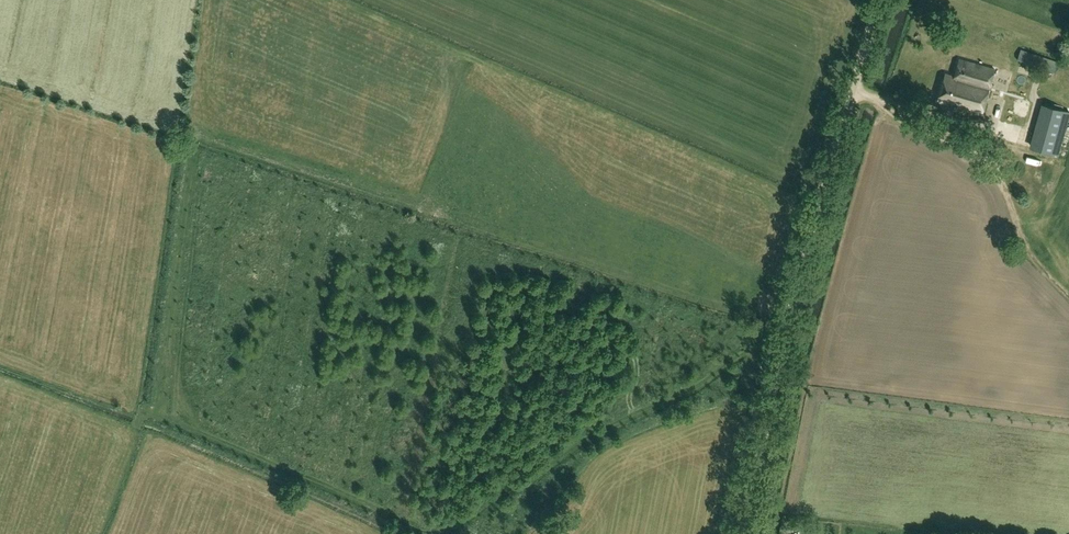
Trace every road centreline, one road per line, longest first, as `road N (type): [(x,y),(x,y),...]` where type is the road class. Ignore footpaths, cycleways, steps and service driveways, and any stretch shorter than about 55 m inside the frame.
road 1 (track): [(193,425),(423,531),(443,531),(787,329)]
road 2 (track): [(0,353),(193,425),(167,349),(209,27)]
road 3 (tertiary): [(743,533),(787,329),(881,0)]

